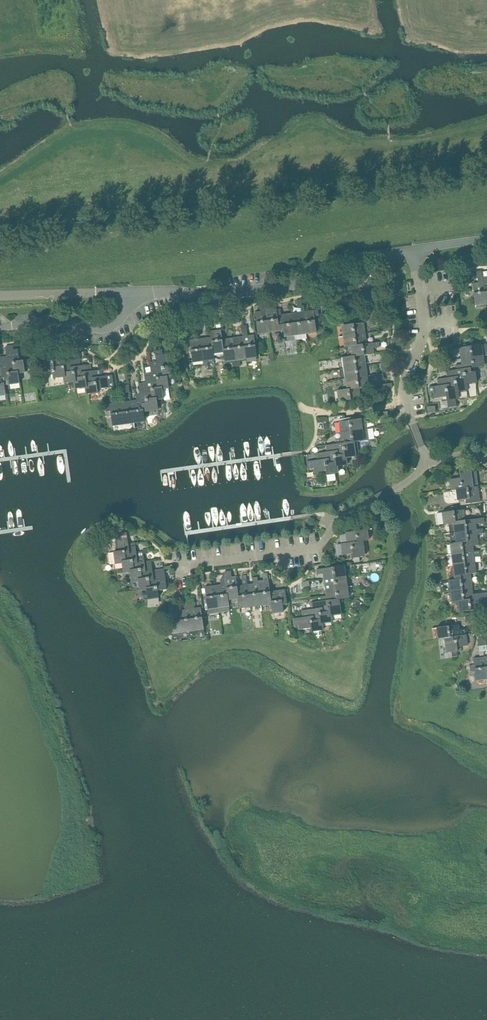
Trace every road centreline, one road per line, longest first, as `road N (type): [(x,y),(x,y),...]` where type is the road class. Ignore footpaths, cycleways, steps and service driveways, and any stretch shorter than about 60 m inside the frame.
road 1 (residential): [(177,568),(319,548),(340,517),(428,466)]
road 2 (residential): [(127,293),(208,296),(280,287),(359,258)]
road 3 (residential): [(0,328),(56,321),(108,328),(121,320),(127,293)]
road 4 (residential): [(0,296),(127,293)]

